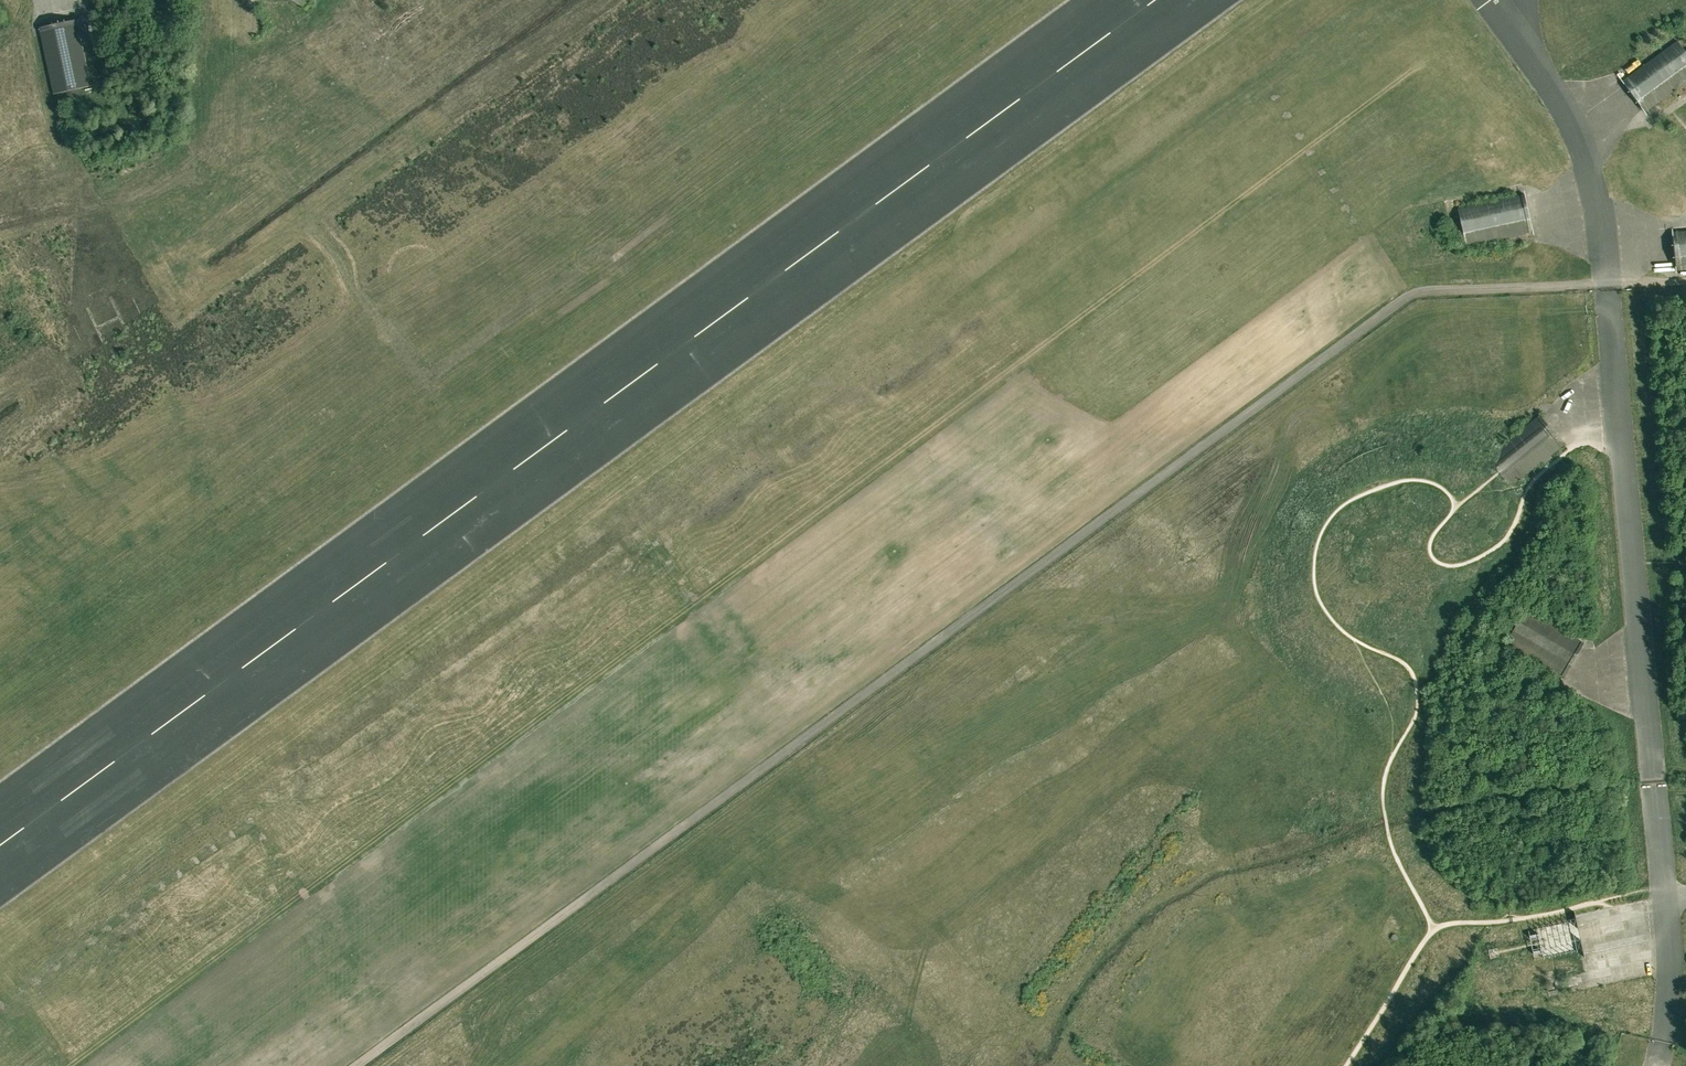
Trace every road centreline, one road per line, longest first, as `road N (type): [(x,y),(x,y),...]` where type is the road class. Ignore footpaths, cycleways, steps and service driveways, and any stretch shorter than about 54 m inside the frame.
road 1 (track): [(1685,282),(1414,294),(357,1065)]

